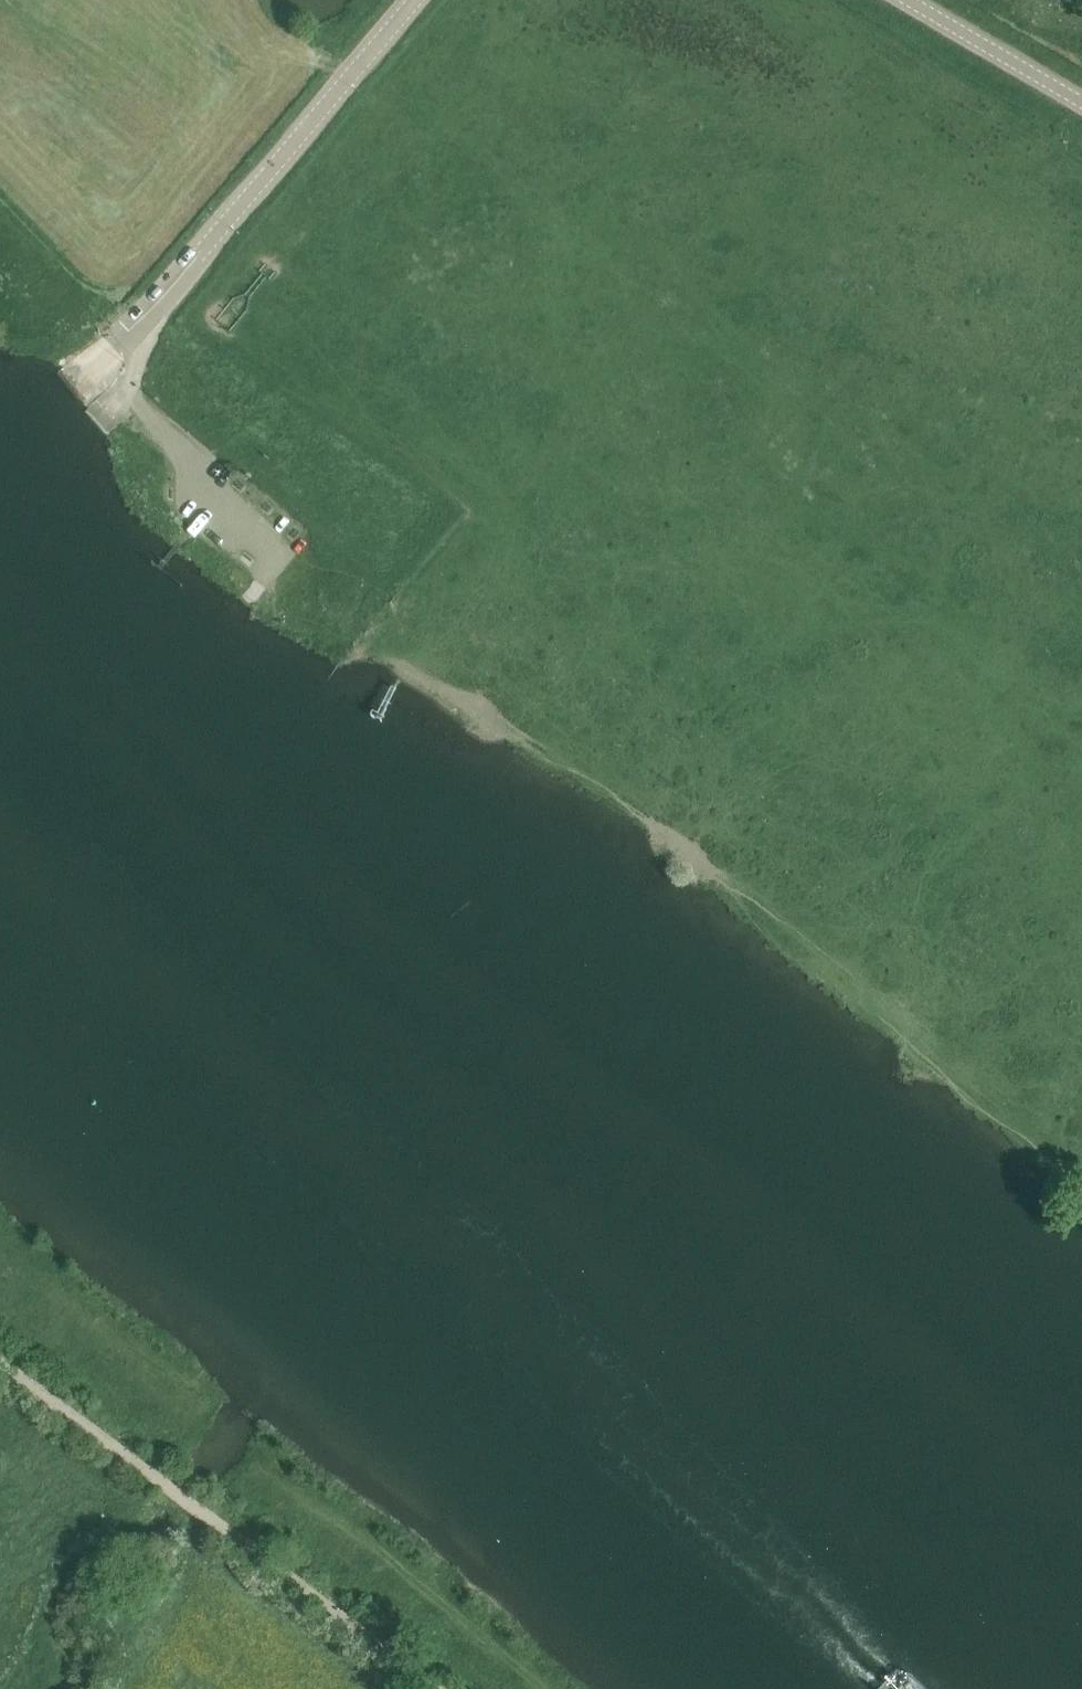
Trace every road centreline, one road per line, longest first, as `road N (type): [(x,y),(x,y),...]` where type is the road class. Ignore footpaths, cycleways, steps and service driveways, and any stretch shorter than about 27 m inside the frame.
road 1 (track): [(438,1688),(0,1360)]
road 2 (tertiary): [(70,385),(155,310),(415,0)]
road 3 (unclassified): [(1081,101),(907,0)]

